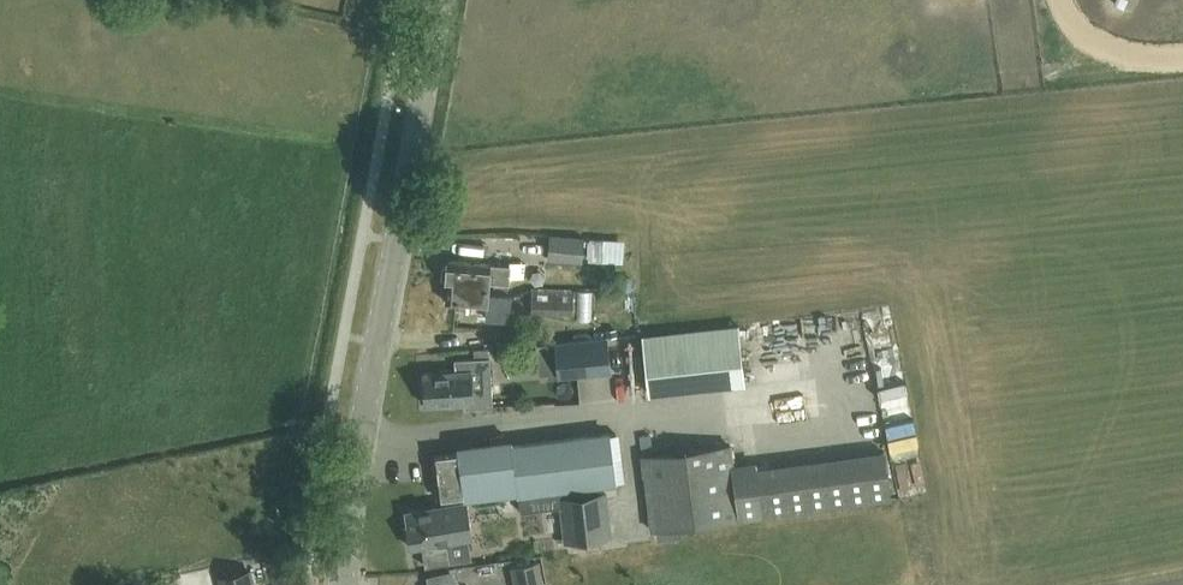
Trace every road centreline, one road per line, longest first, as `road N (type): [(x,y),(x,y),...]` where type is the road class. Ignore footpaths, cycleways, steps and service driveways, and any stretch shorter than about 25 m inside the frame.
road 1 (secondary): [(344,584),(346,538),(442,0)]

